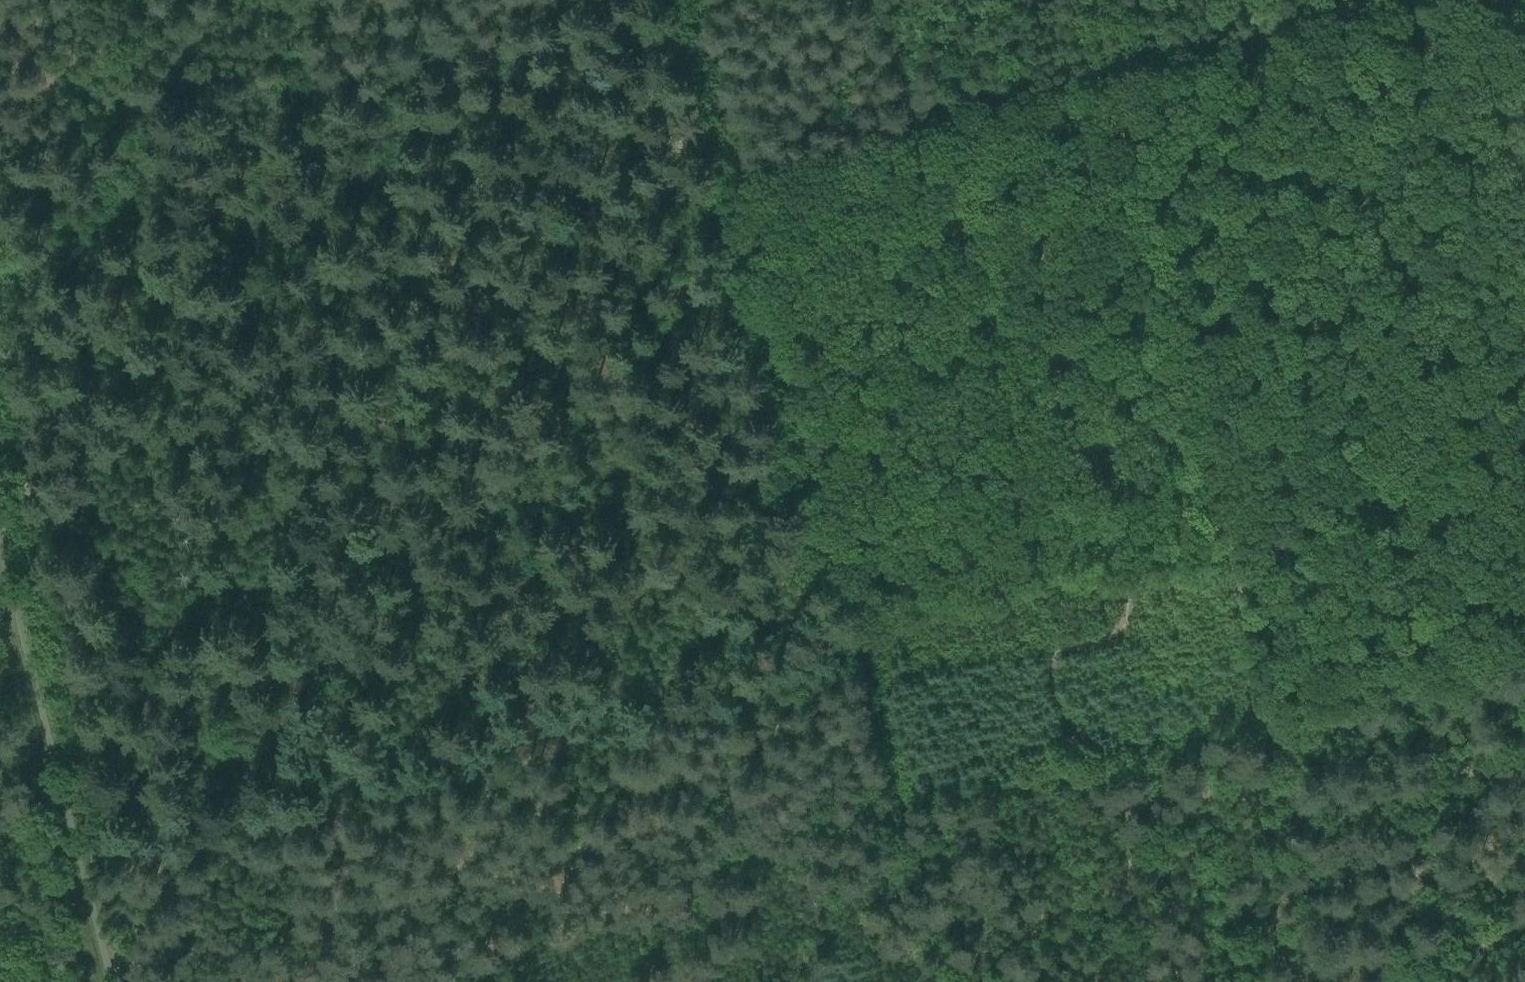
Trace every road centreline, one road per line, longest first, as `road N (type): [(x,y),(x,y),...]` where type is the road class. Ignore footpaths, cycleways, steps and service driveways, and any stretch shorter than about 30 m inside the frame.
road 1 (track): [(704,0),(945,981)]
road 2 (track): [(93,981),(0,621)]
road 3 (track): [(1322,981),(1524,928)]

